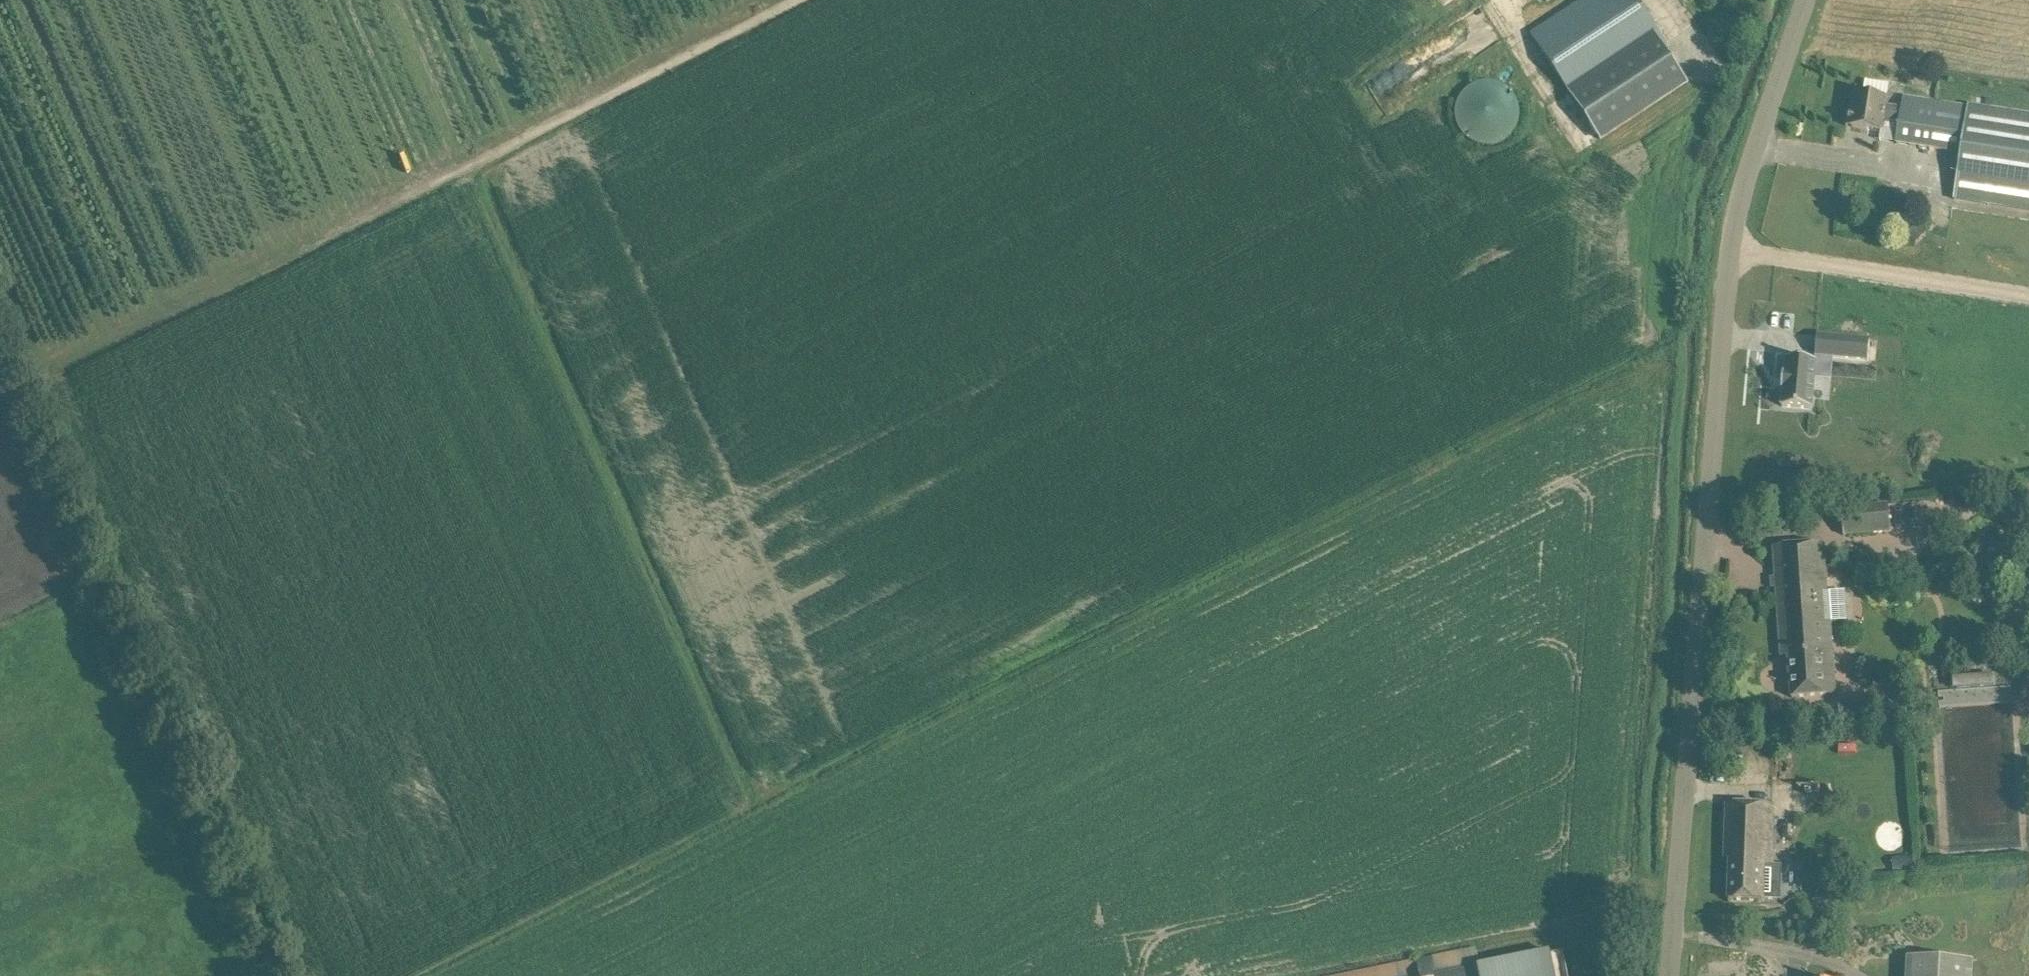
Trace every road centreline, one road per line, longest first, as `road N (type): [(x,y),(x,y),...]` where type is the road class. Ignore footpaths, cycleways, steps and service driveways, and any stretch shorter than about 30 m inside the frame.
road 1 (unclassified): [(1672,975),(1728,251),(1747,166),(1808,0)]
road 2 (track): [(250,281),(795,0)]

